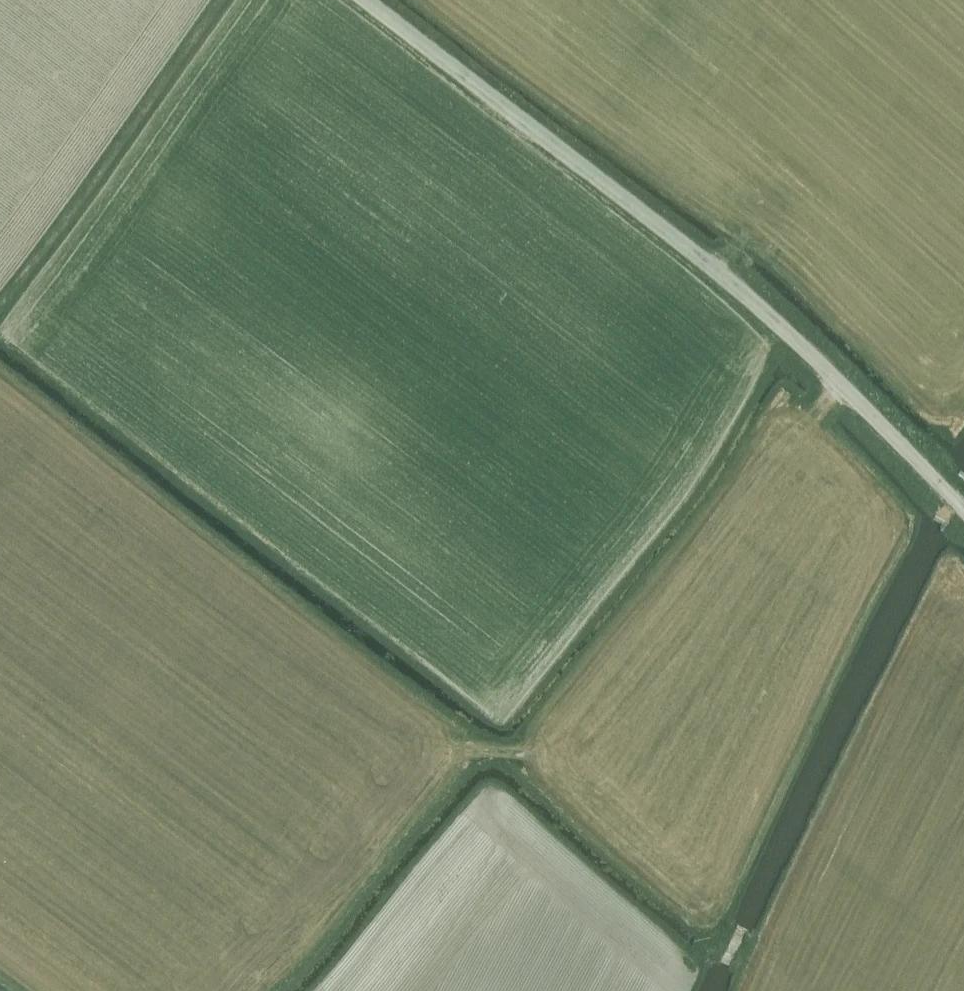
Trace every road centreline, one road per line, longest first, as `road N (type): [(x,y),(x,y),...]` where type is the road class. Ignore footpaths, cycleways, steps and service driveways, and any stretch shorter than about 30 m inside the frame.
road 1 (tertiary): [(963,511),(736,287),(366,0)]

